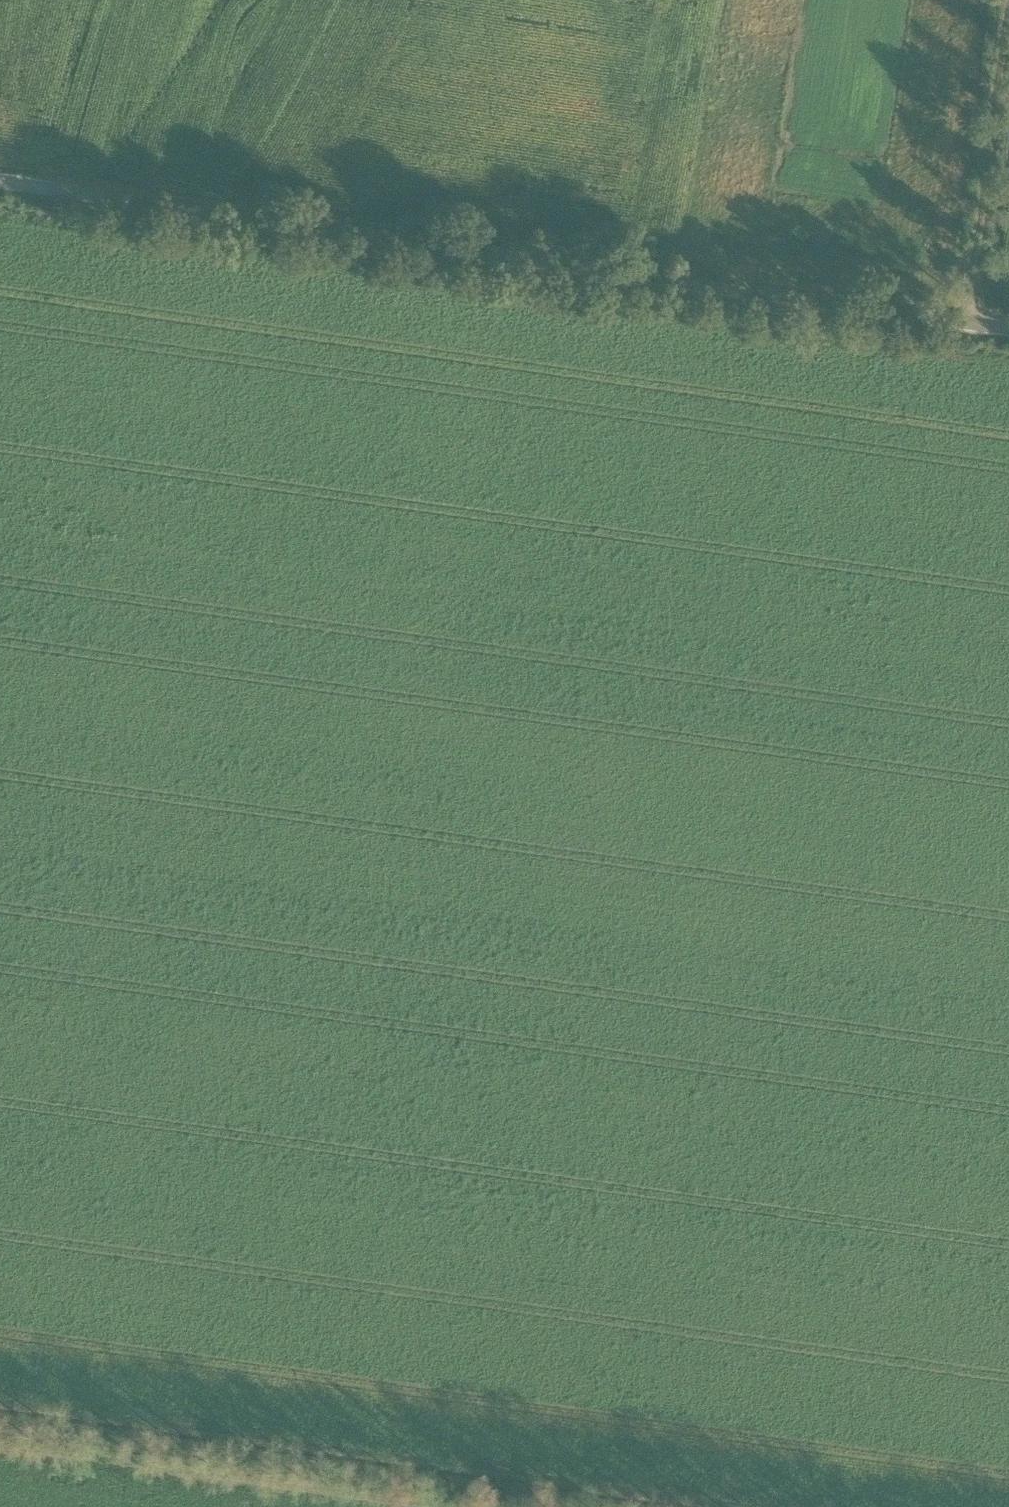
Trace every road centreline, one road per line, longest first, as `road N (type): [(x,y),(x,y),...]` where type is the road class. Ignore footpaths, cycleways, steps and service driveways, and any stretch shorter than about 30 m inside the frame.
road 1 (unclassified): [(0,182),(1008,329)]
road 2 (track): [(973,323),(1008,64)]

